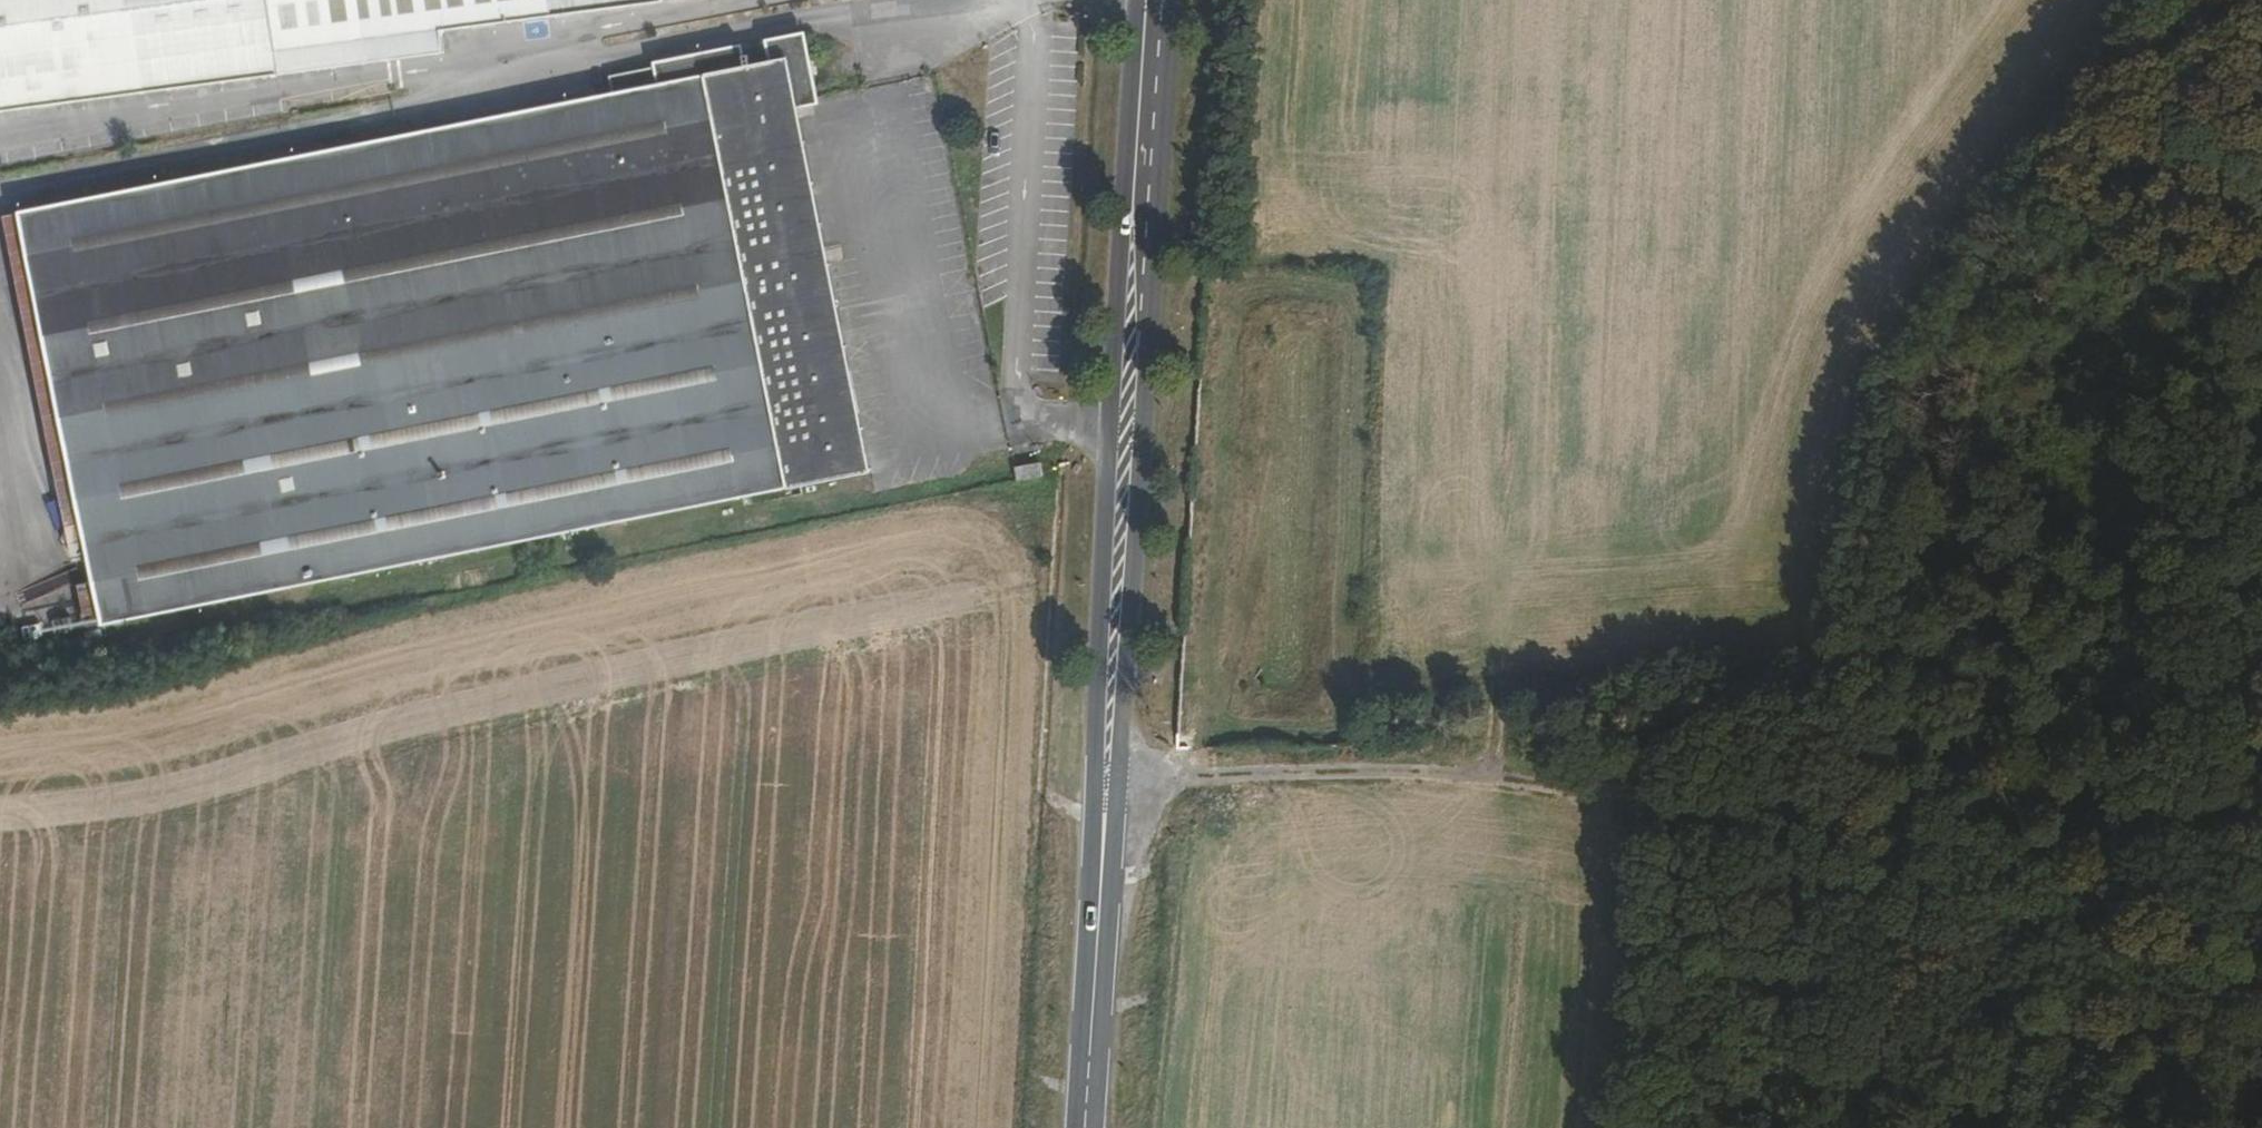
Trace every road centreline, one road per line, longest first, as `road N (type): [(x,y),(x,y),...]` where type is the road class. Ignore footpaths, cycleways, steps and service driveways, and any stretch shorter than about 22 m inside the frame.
road 1 (primary): [(1087,1127),(1153,0)]
road 2 (track): [(1742,1127),(1729,789),(1108,768)]

